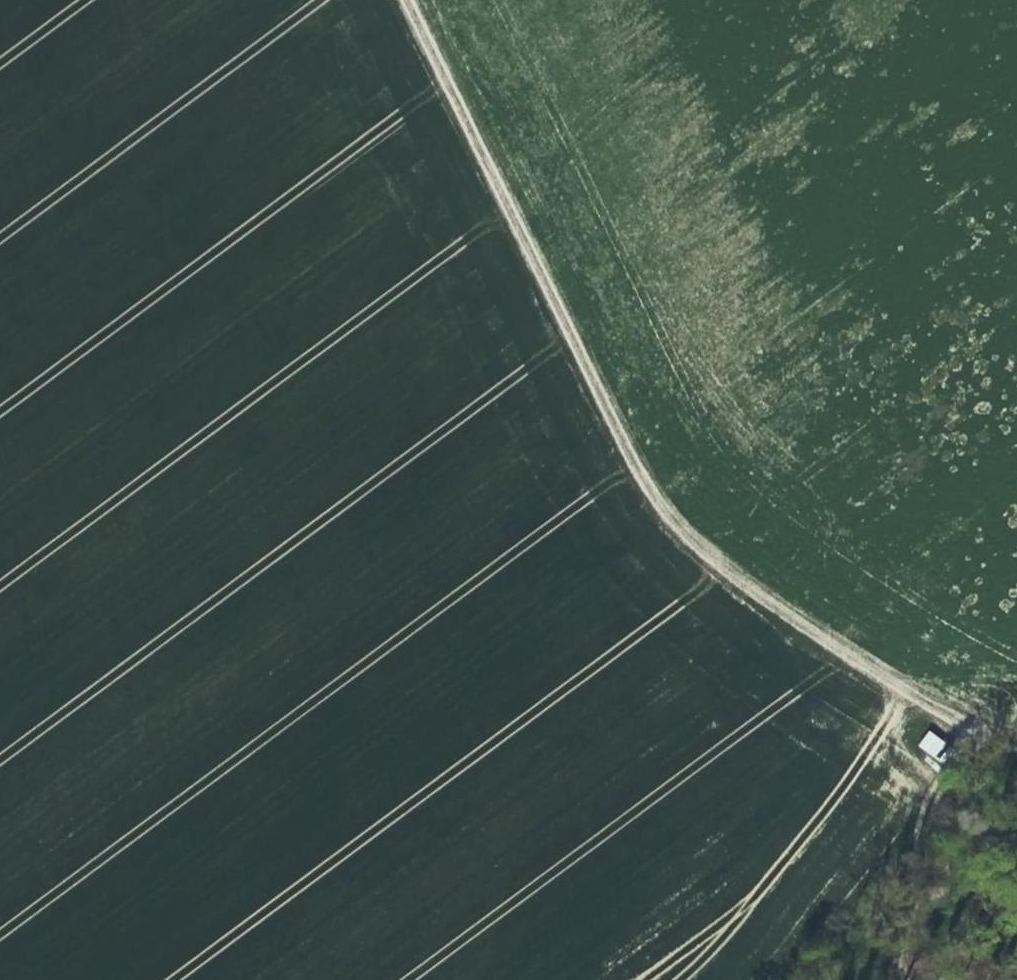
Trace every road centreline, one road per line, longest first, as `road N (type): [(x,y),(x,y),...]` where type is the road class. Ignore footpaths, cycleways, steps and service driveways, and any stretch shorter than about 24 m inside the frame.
road 1 (track): [(1016,745),(905,694),(681,542),(401,0)]
road 2 (track): [(905,694),(749,910),(679,979)]

